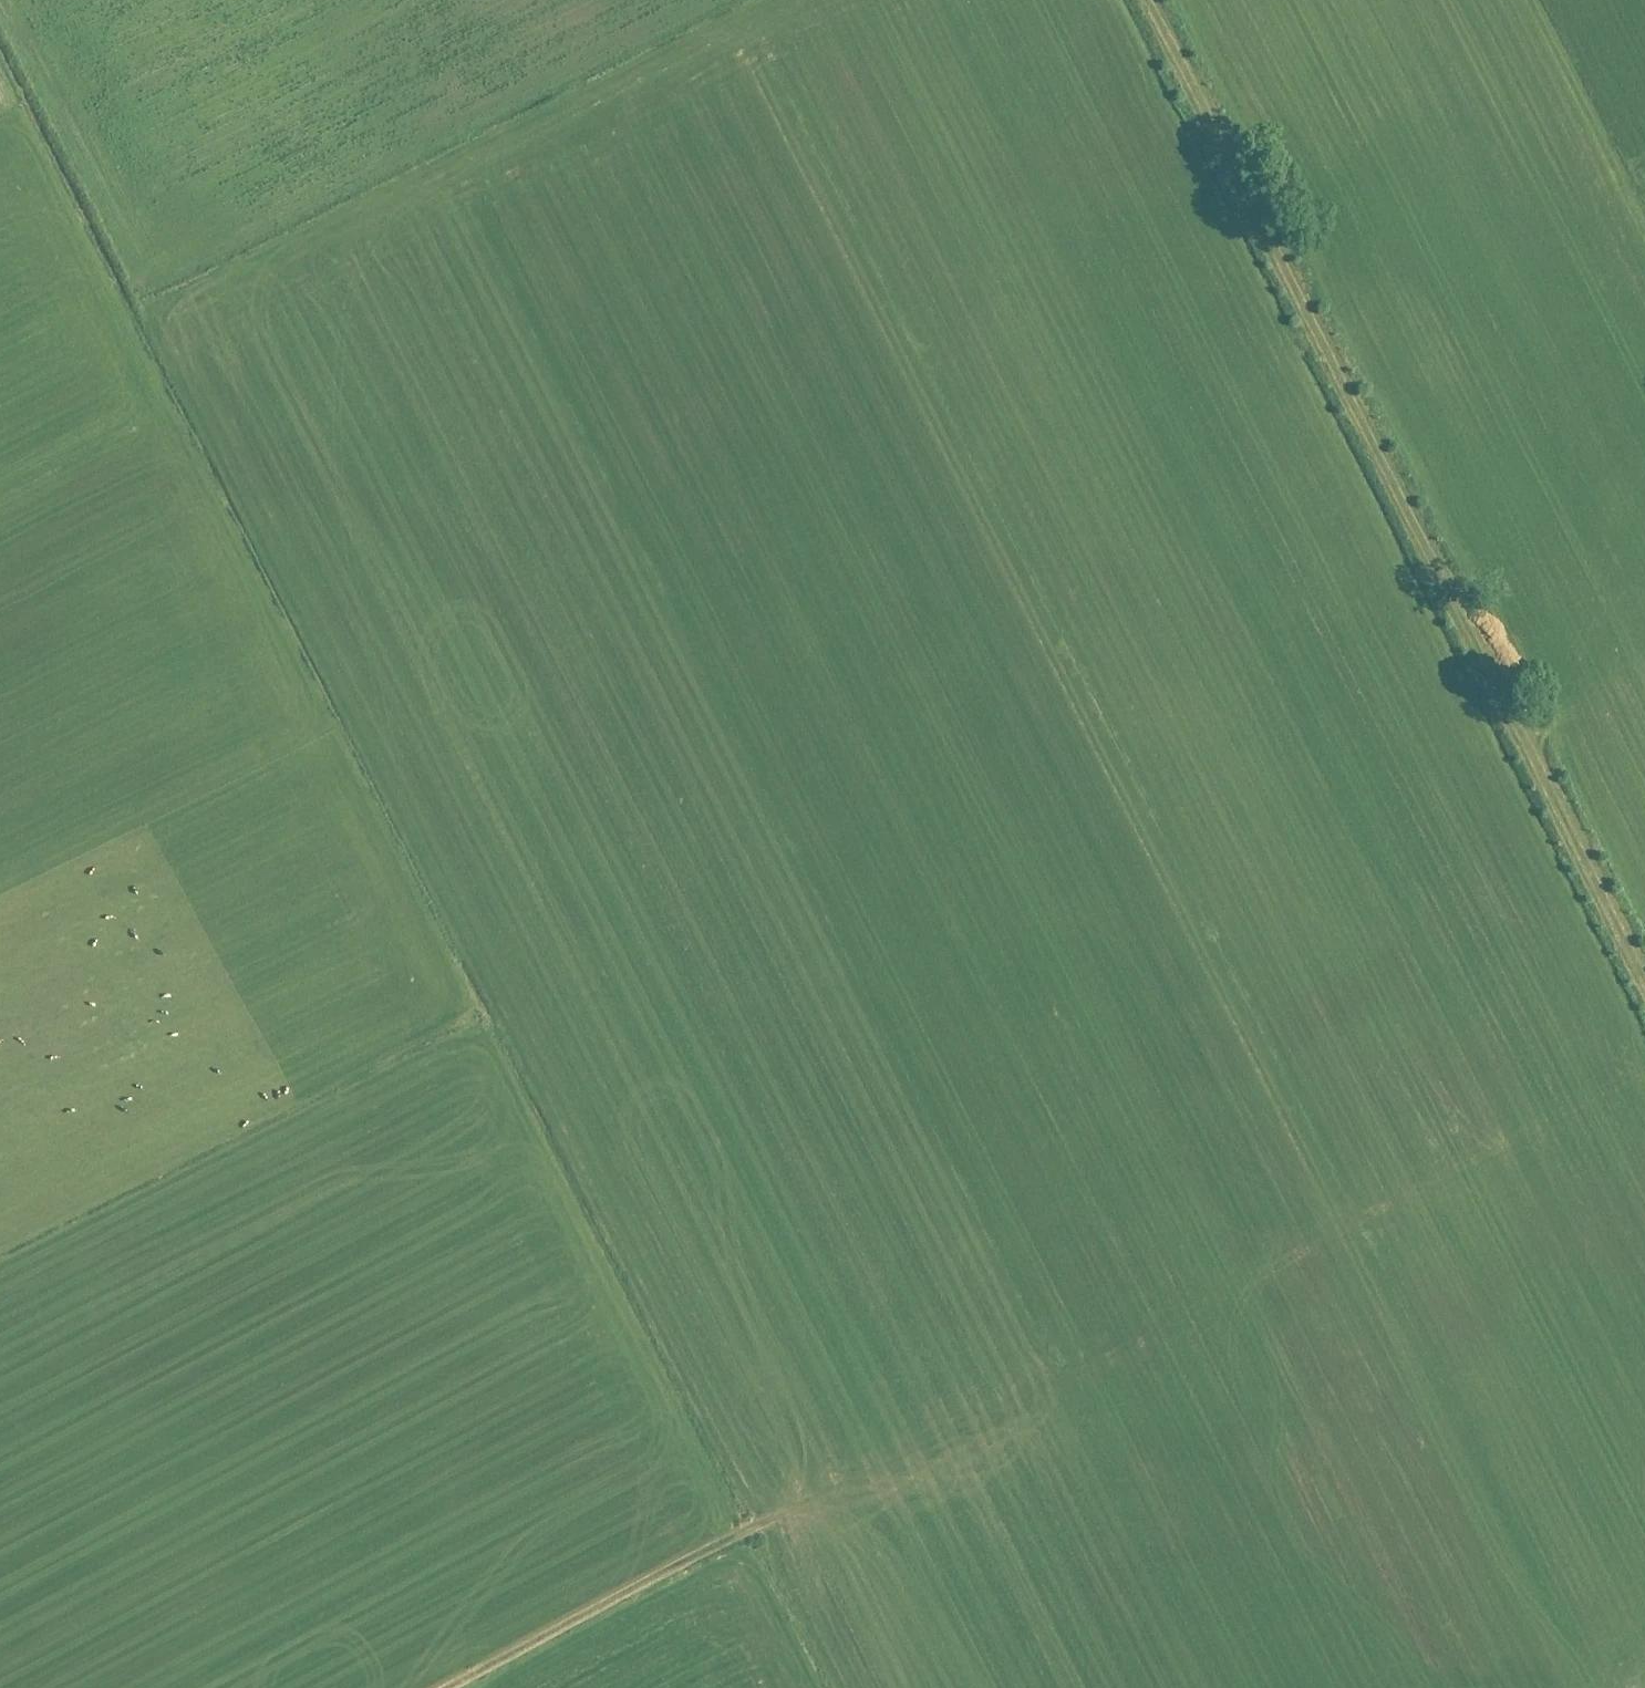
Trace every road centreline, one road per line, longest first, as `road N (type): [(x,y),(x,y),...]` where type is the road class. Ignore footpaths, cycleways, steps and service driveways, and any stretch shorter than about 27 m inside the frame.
road 1 (track): [(1148,0),(1644,979)]

